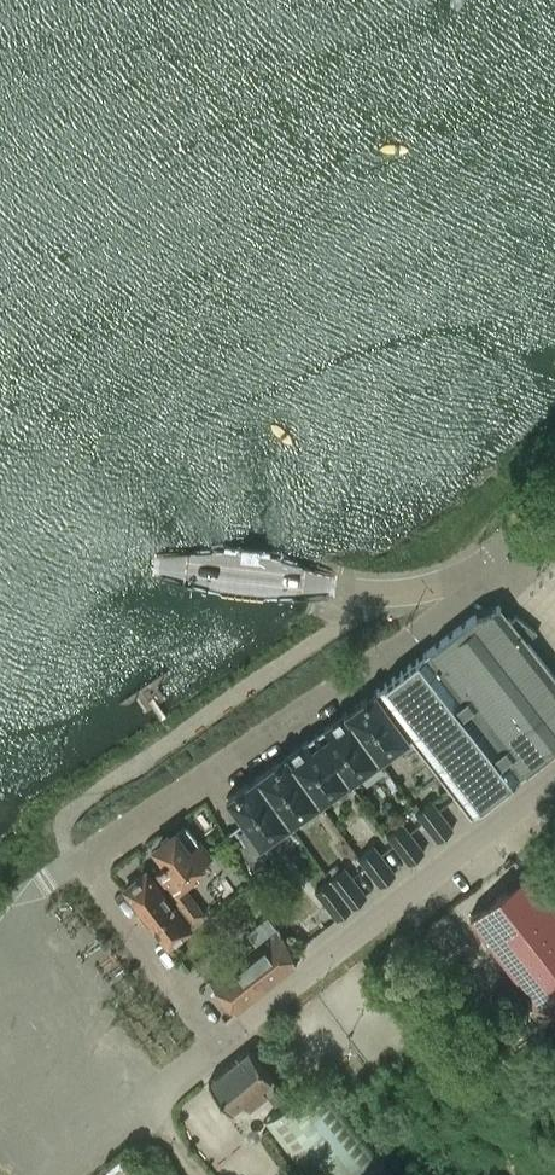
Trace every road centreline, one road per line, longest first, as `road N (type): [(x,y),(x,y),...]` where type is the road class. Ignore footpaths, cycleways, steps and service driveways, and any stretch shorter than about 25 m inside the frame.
road 1 (residential): [(79,860),(453,609),(480,576)]
road 2 (residential): [(220,1041),(554,782)]
road 3 (residential): [(220,1041),(79,860)]
road 4 (residential): [(51,1174),(220,1041)]
road 5 (tertiary): [(314,589),(406,593),(480,576)]

